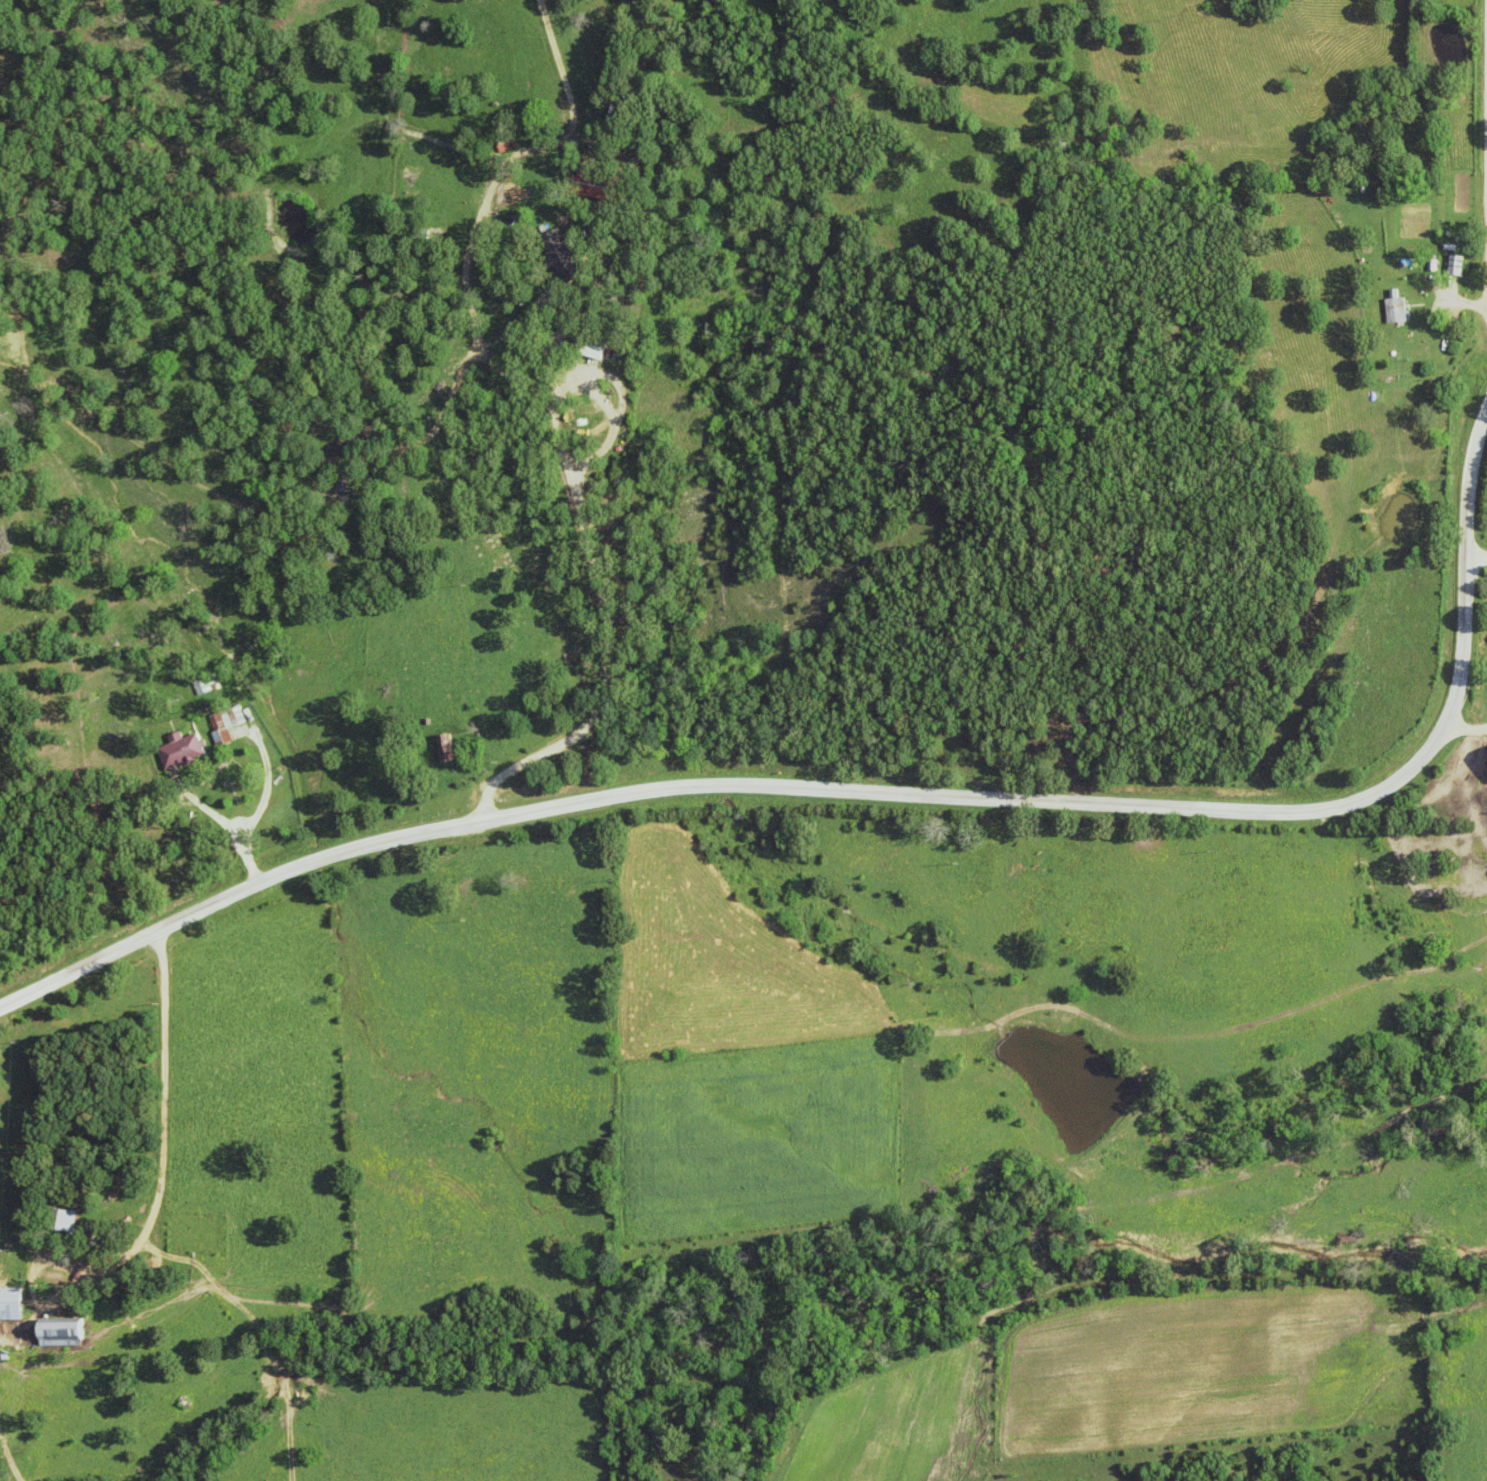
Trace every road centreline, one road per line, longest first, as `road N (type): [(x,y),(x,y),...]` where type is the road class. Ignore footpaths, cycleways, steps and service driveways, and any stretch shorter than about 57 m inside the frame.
road 1 (tertiary): [(0,1001),(200,904),(336,849),(679,781),(1268,807),(1367,797),(1403,779),(1450,724),(1466,672),(1476,448),(1486,411)]

